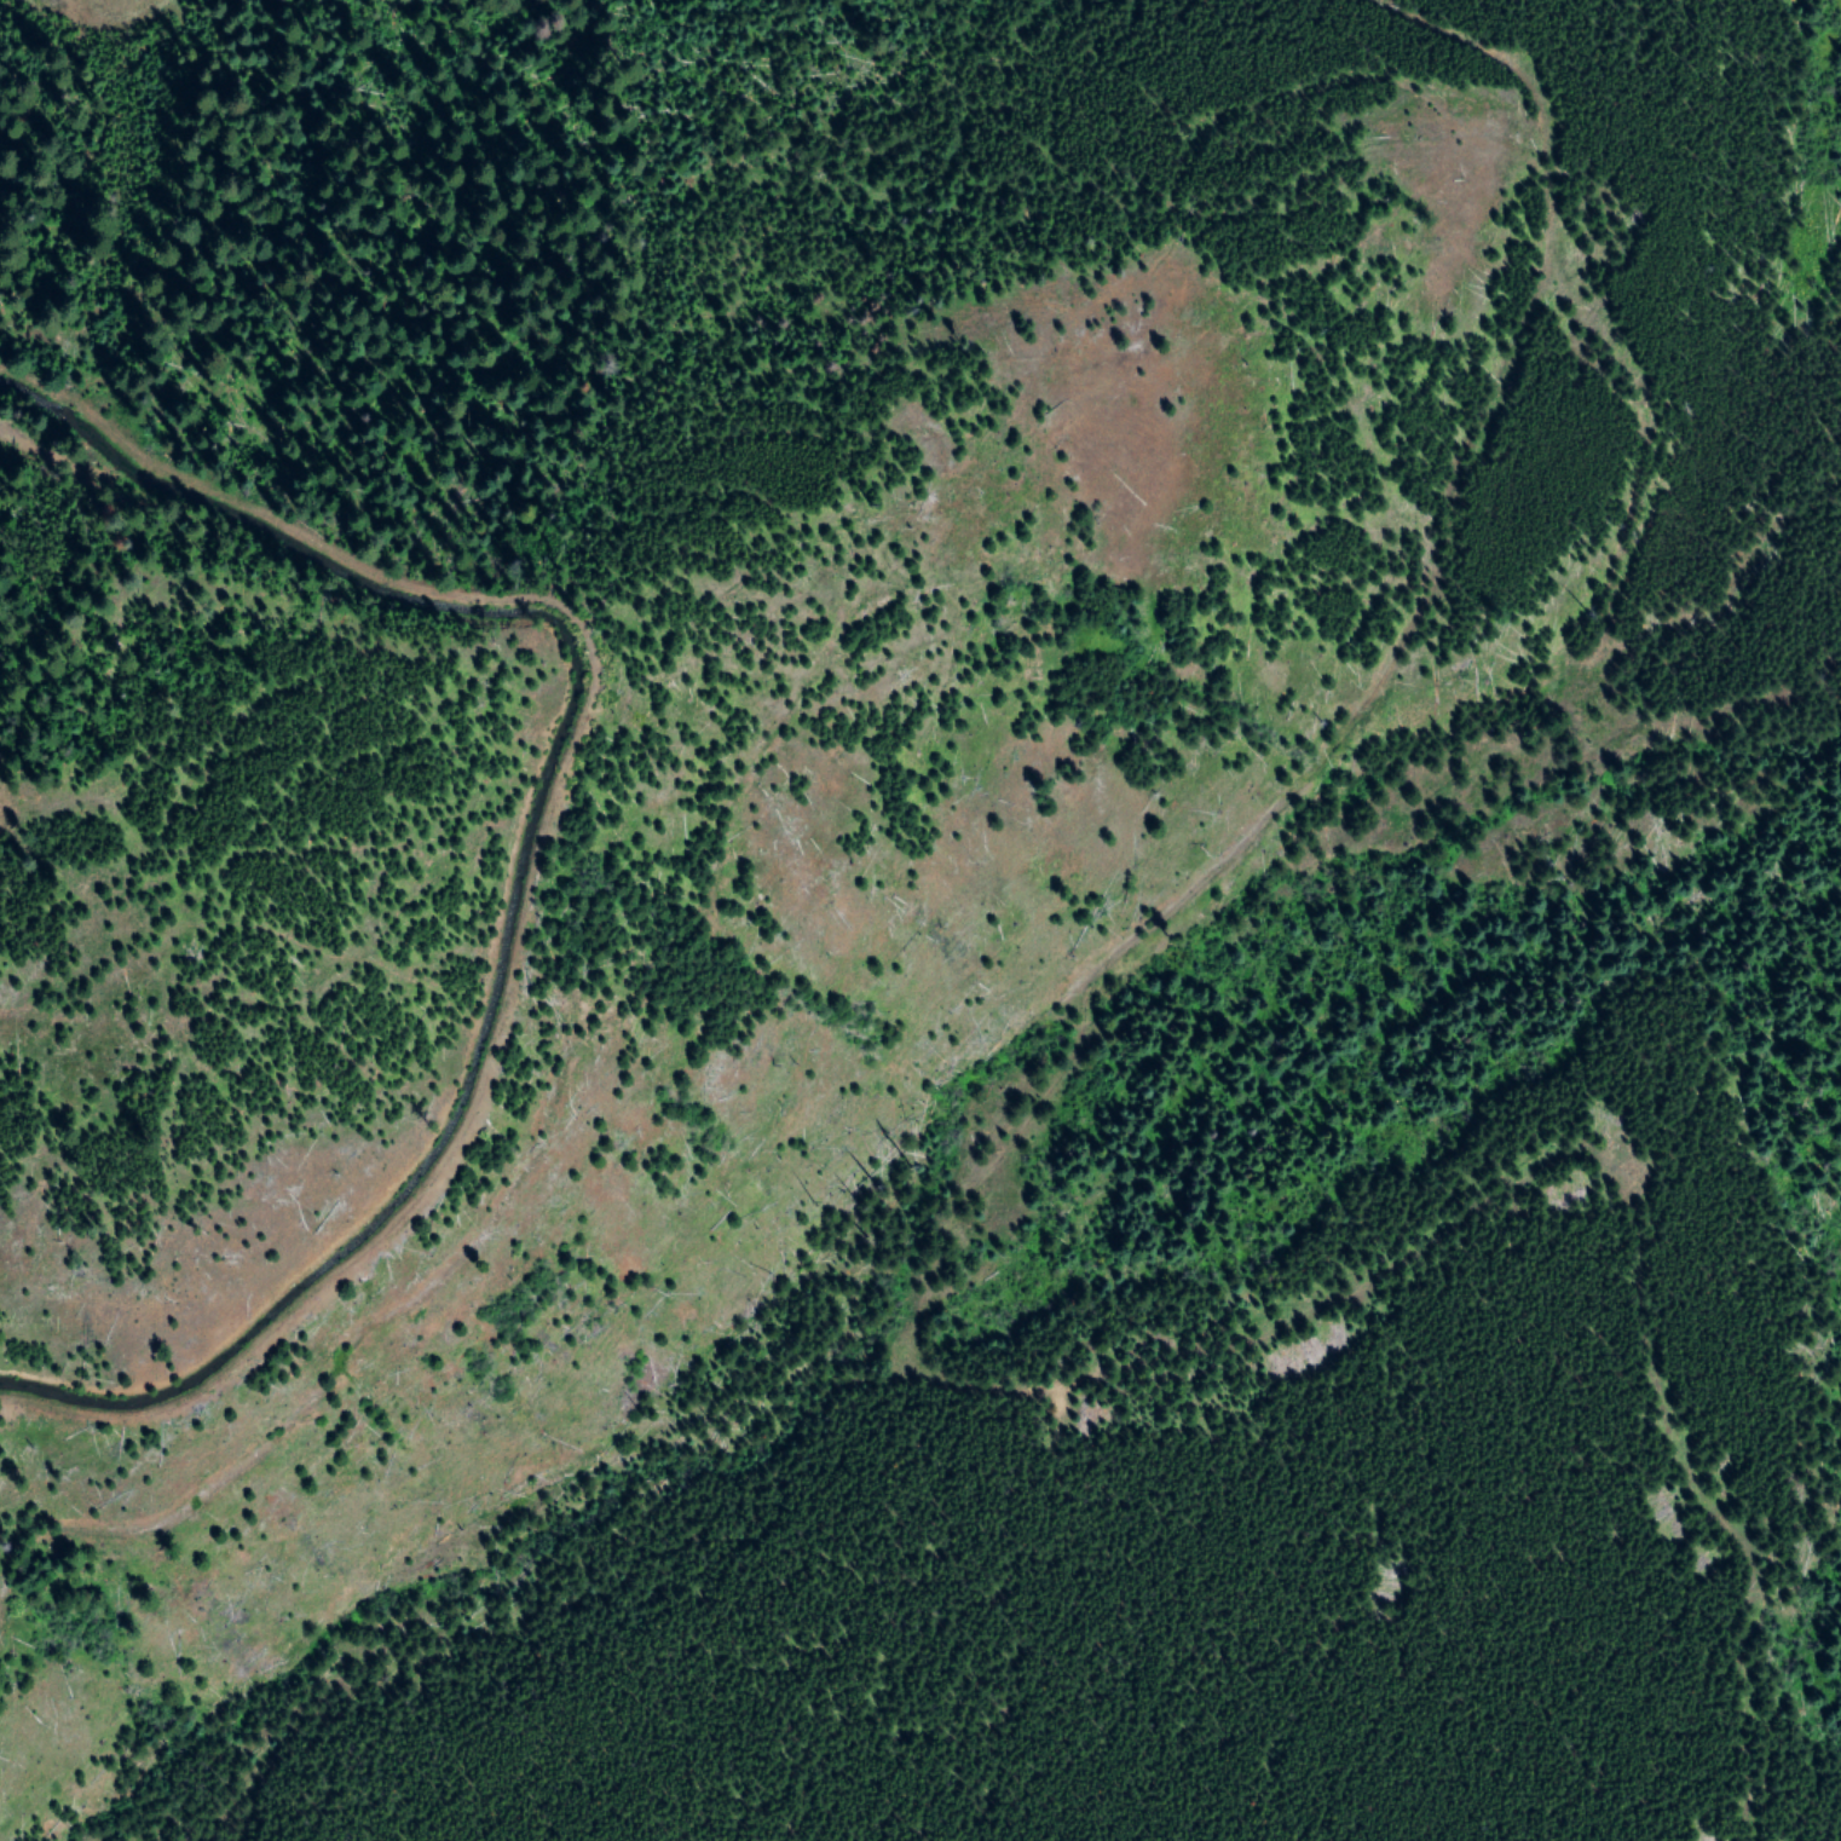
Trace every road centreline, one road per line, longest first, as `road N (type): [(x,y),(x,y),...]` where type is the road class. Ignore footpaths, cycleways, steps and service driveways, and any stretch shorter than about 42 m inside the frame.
road 1 (track): [(1254,862),(1488,555),(1597,364),(1597,138),(1553,100),(1277,0)]

